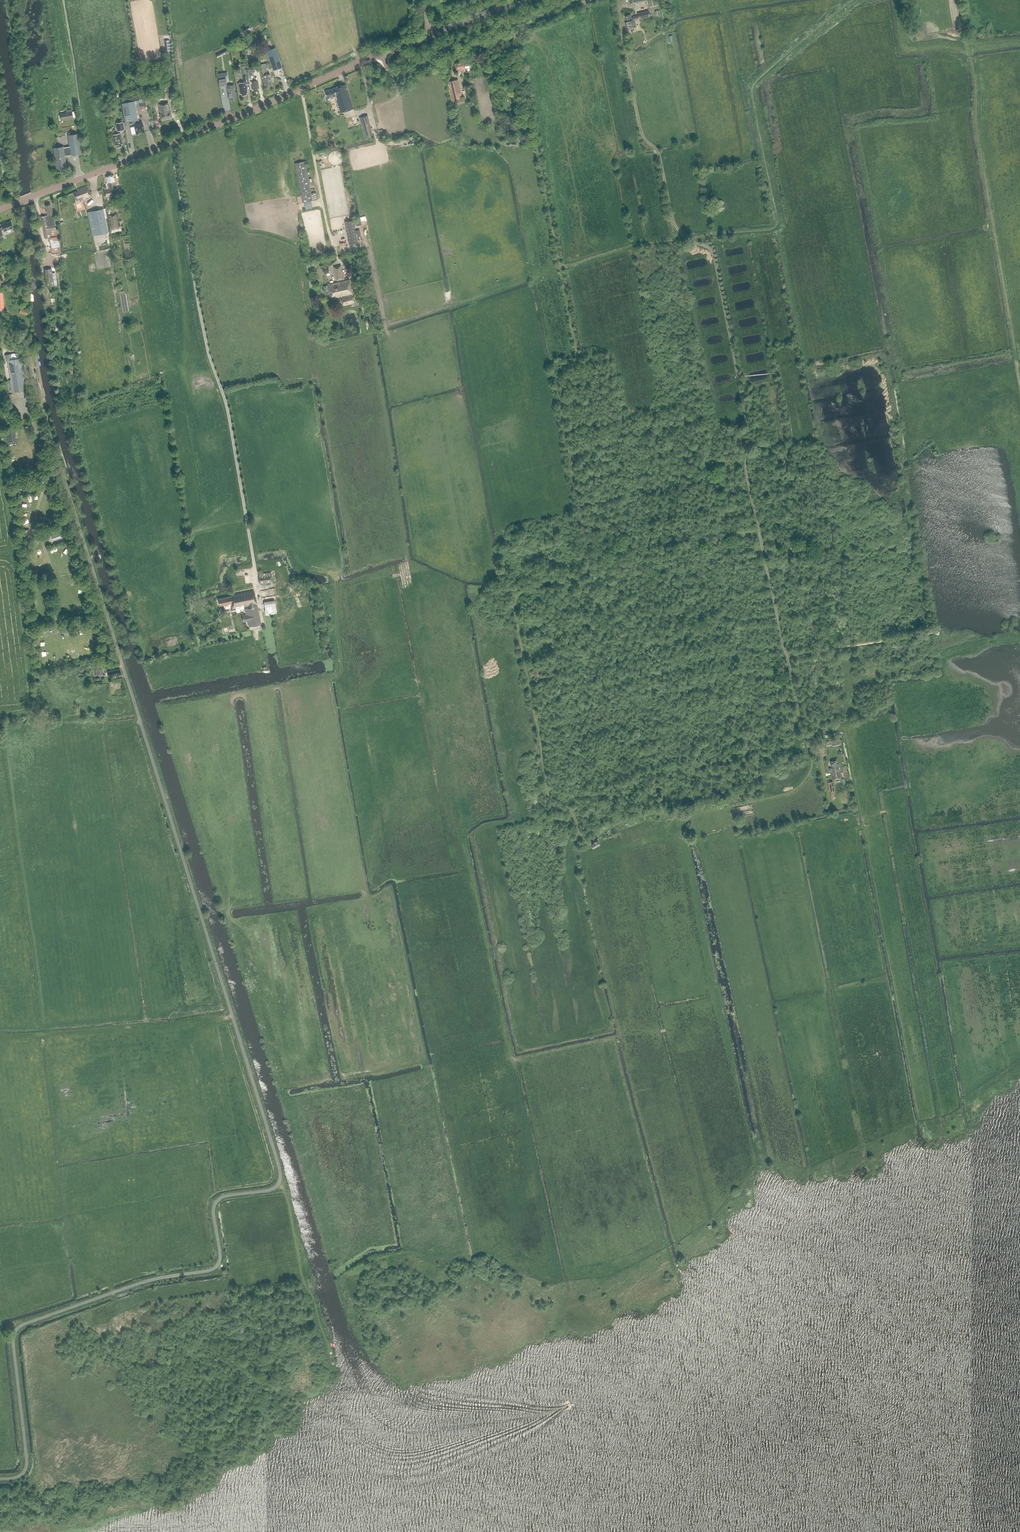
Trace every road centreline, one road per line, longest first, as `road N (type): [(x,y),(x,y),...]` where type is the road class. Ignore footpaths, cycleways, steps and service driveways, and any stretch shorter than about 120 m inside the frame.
road 1 (track): [(672,814),(625,820),(586,840),(571,812),(549,802),(515,599),(524,586),(575,574),(588,556),(557,386),(577,358),(561,268)]
road 2 (unclassified): [(0,332),(28,346),(141,724)]
road 3 (tertiary): [(0,210),(383,55)]
road 4 (track): [(958,0),(1019,383)]
road 5 (track): [(787,656),(747,467),(739,377)]
road 6 (track): [(685,237),(673,219),(660,155),(641,130),(617,0)]
road 7 (track): [(561,268),(517,33)]
road 8 (unclassified): [(383,55),(391,74),(402,76),(441,51),(517,33),(587,0)]
road 9 (track): [(739,377),(712,251),(685,237)]
road 10 (tertiary): [(383,55),(523,0)]

